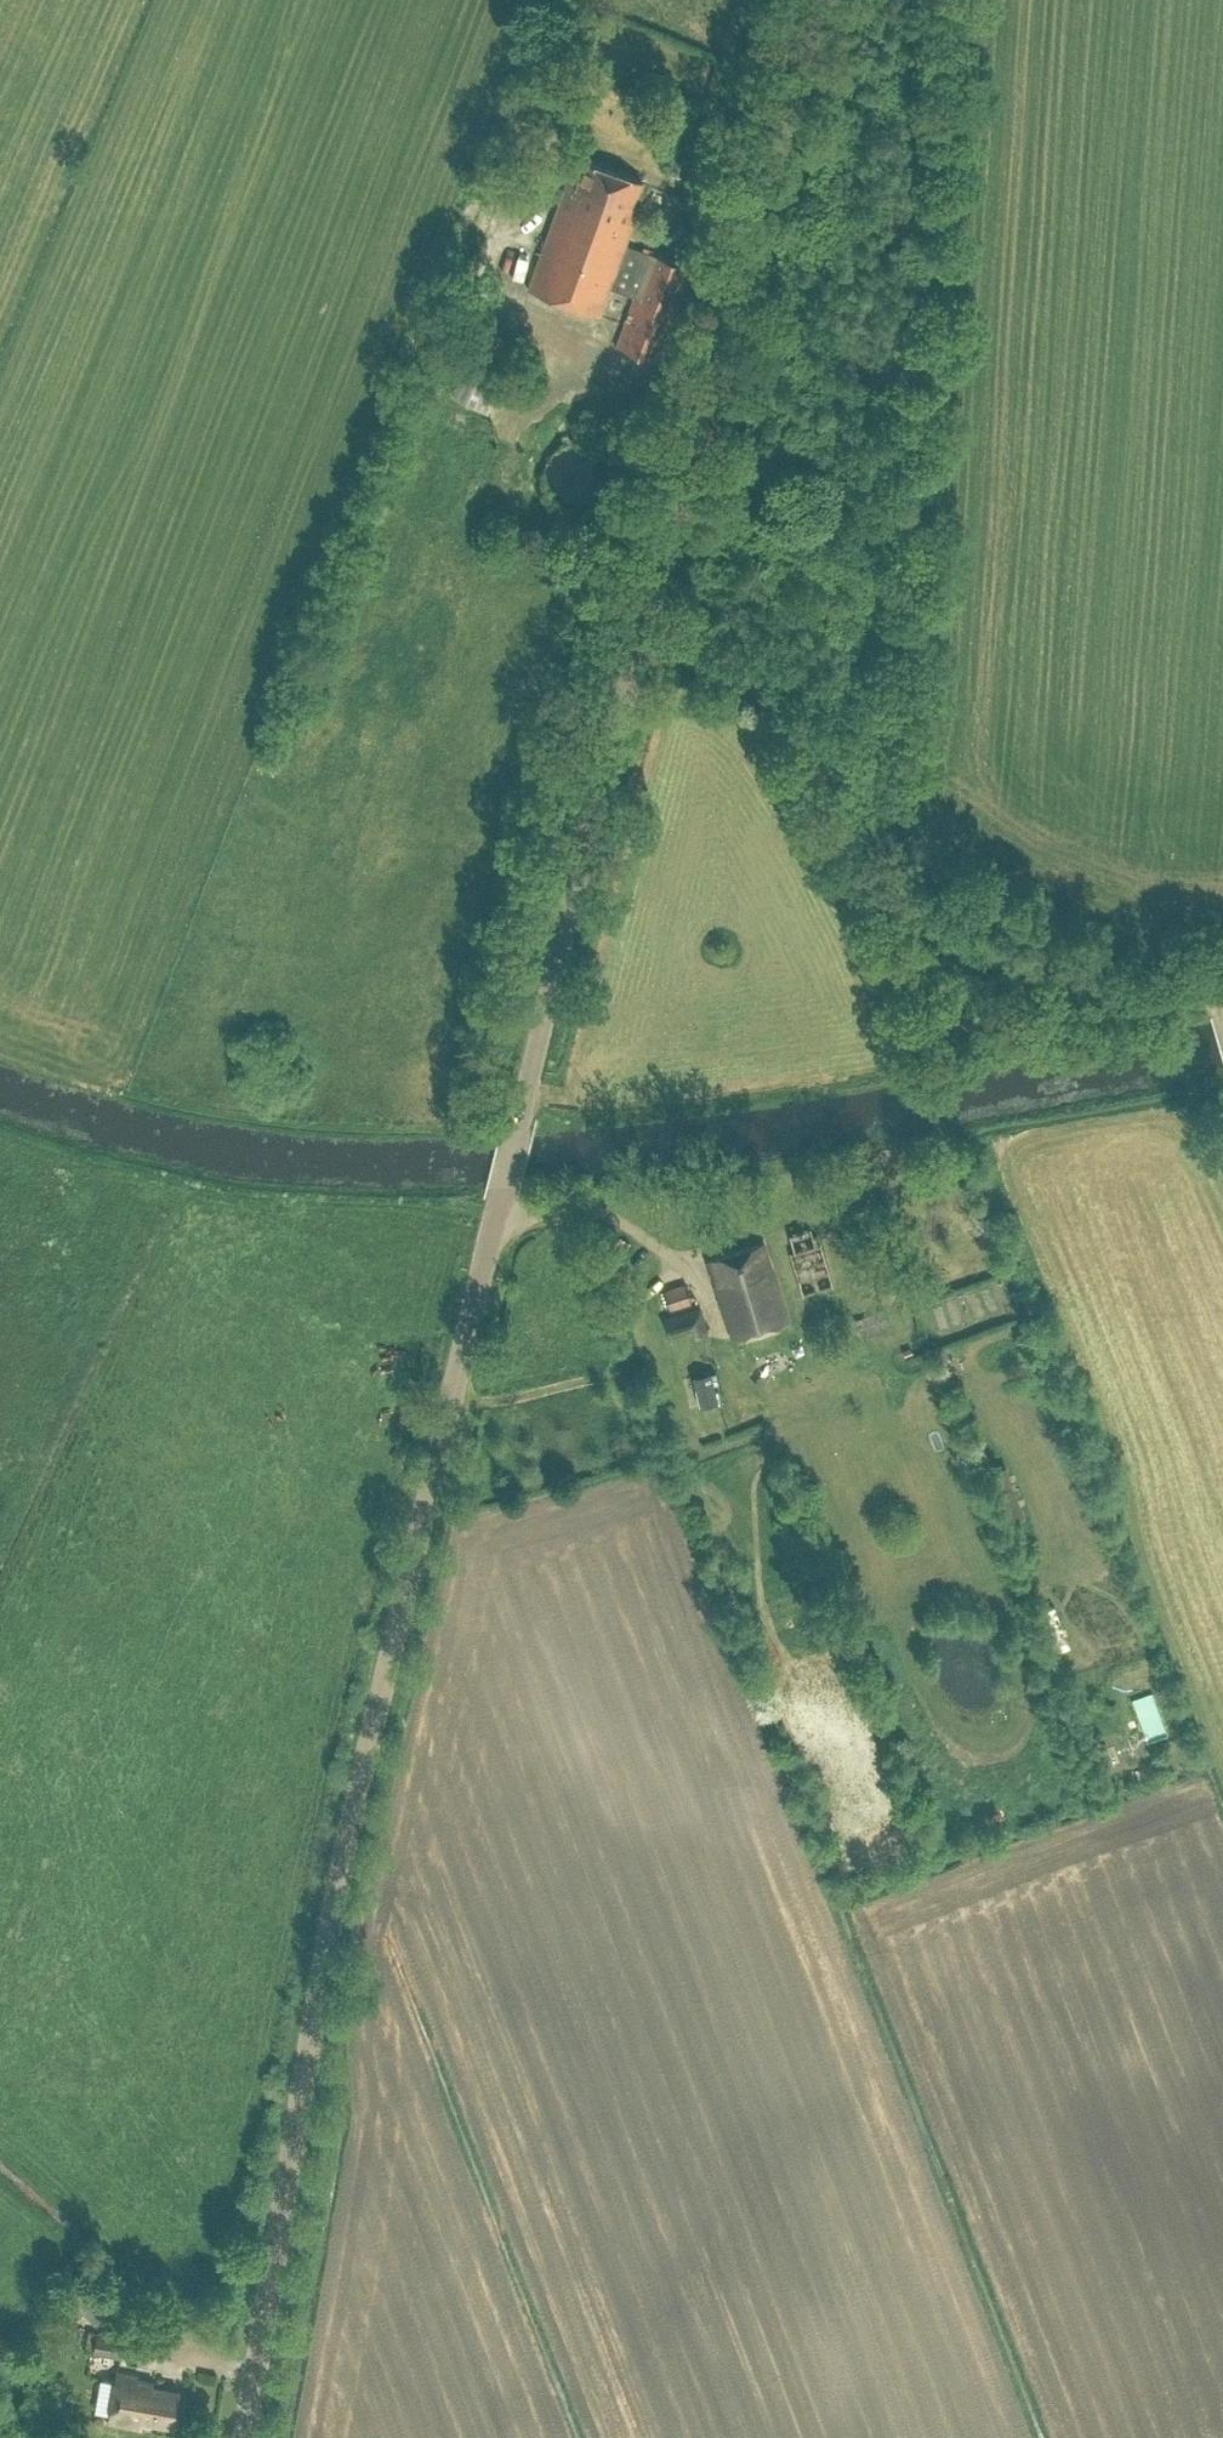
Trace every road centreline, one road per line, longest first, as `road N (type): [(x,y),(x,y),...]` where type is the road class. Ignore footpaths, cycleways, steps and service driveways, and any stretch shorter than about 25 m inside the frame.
road 1 (unclassified): [(244,2437),(356,1760),(615,728),(823,0)]
road 2 (track): [(1222,1014),(1169,990),(1039,973),(952,939),(887,884),(801,737),(769,699),(699,659),(639,644)]

